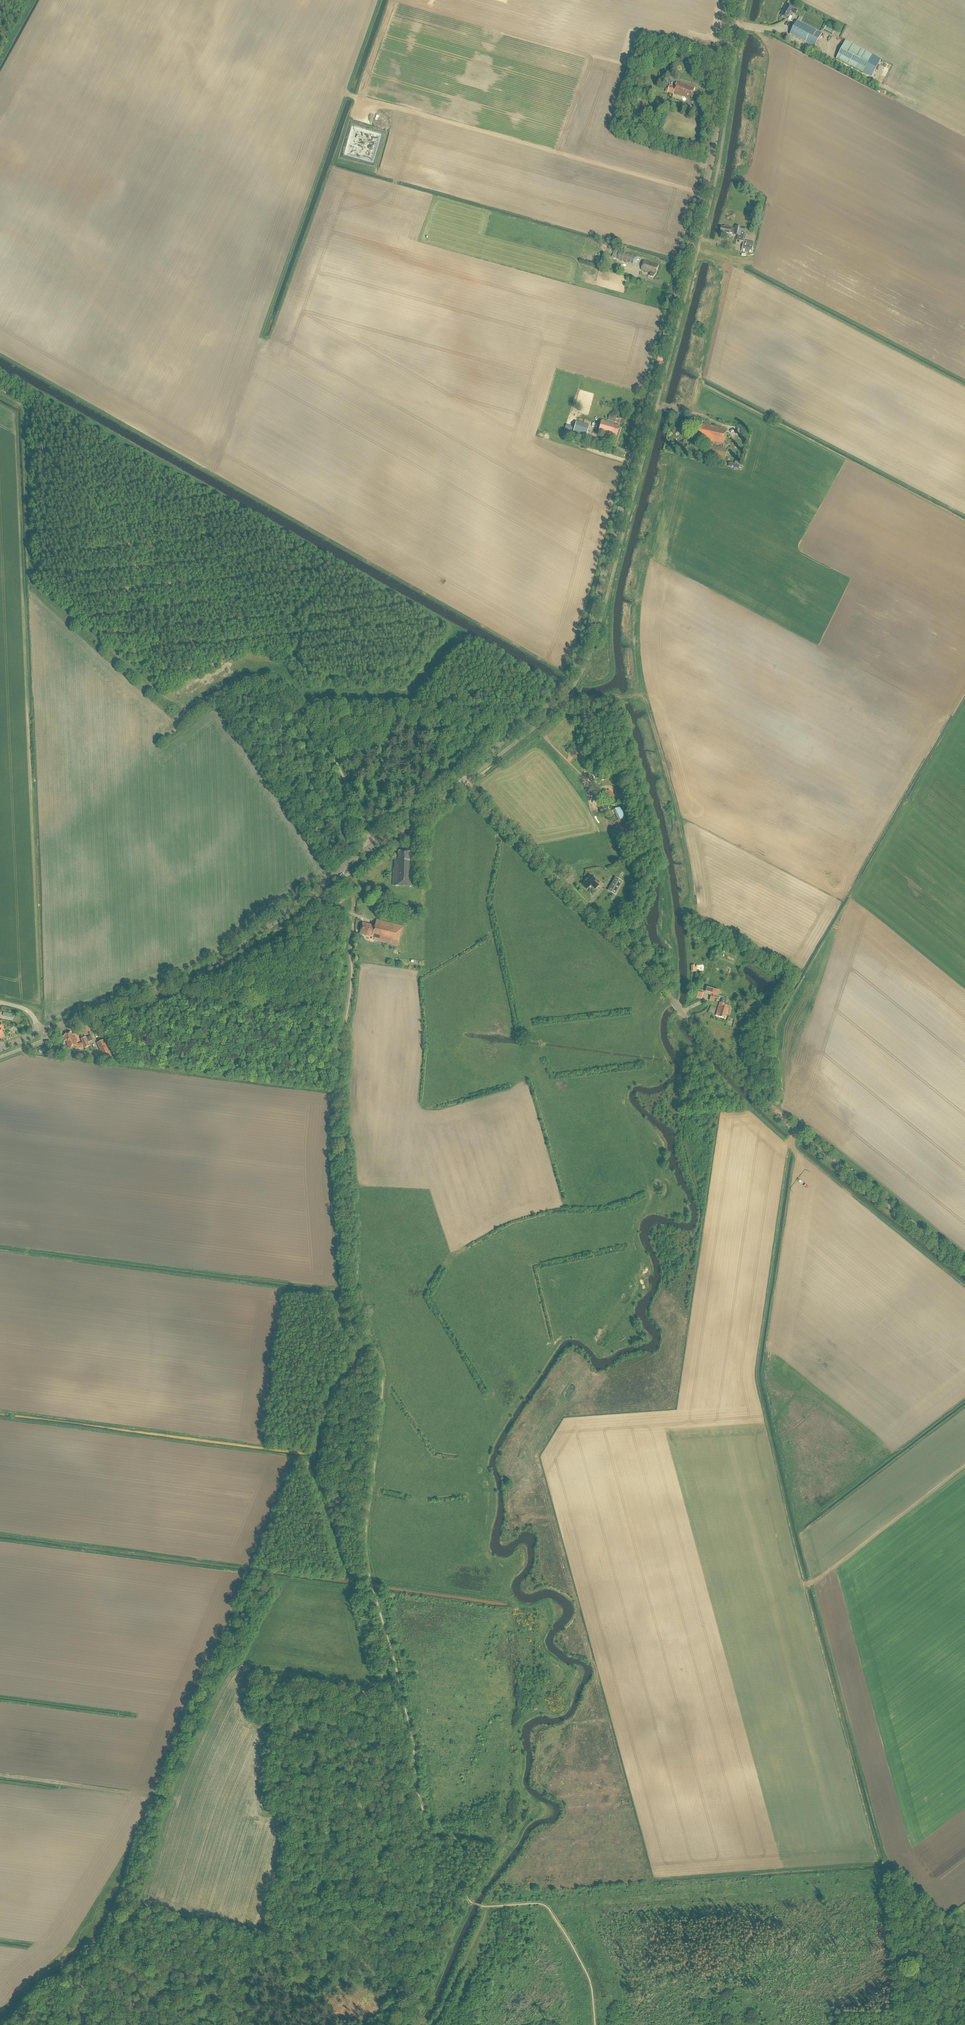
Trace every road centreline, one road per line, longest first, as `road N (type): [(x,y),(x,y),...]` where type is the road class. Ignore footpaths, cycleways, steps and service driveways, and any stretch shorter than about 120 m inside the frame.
road 1 (secondary): [(461,776),(542,711),(582,654),(706,185),(737,0)]
road 2 (unclassified): [(964,1268),(779,1116),(647,966),(461,776)]
road 3 (track): [(562,690),(0,372)]
road 4 (secondary): [(0,1050),(223,958),(461,776)]
road 5 (track): [(174,1798),(0,1776)]
road 6 (track): [(434,2024),(488,1907)]

